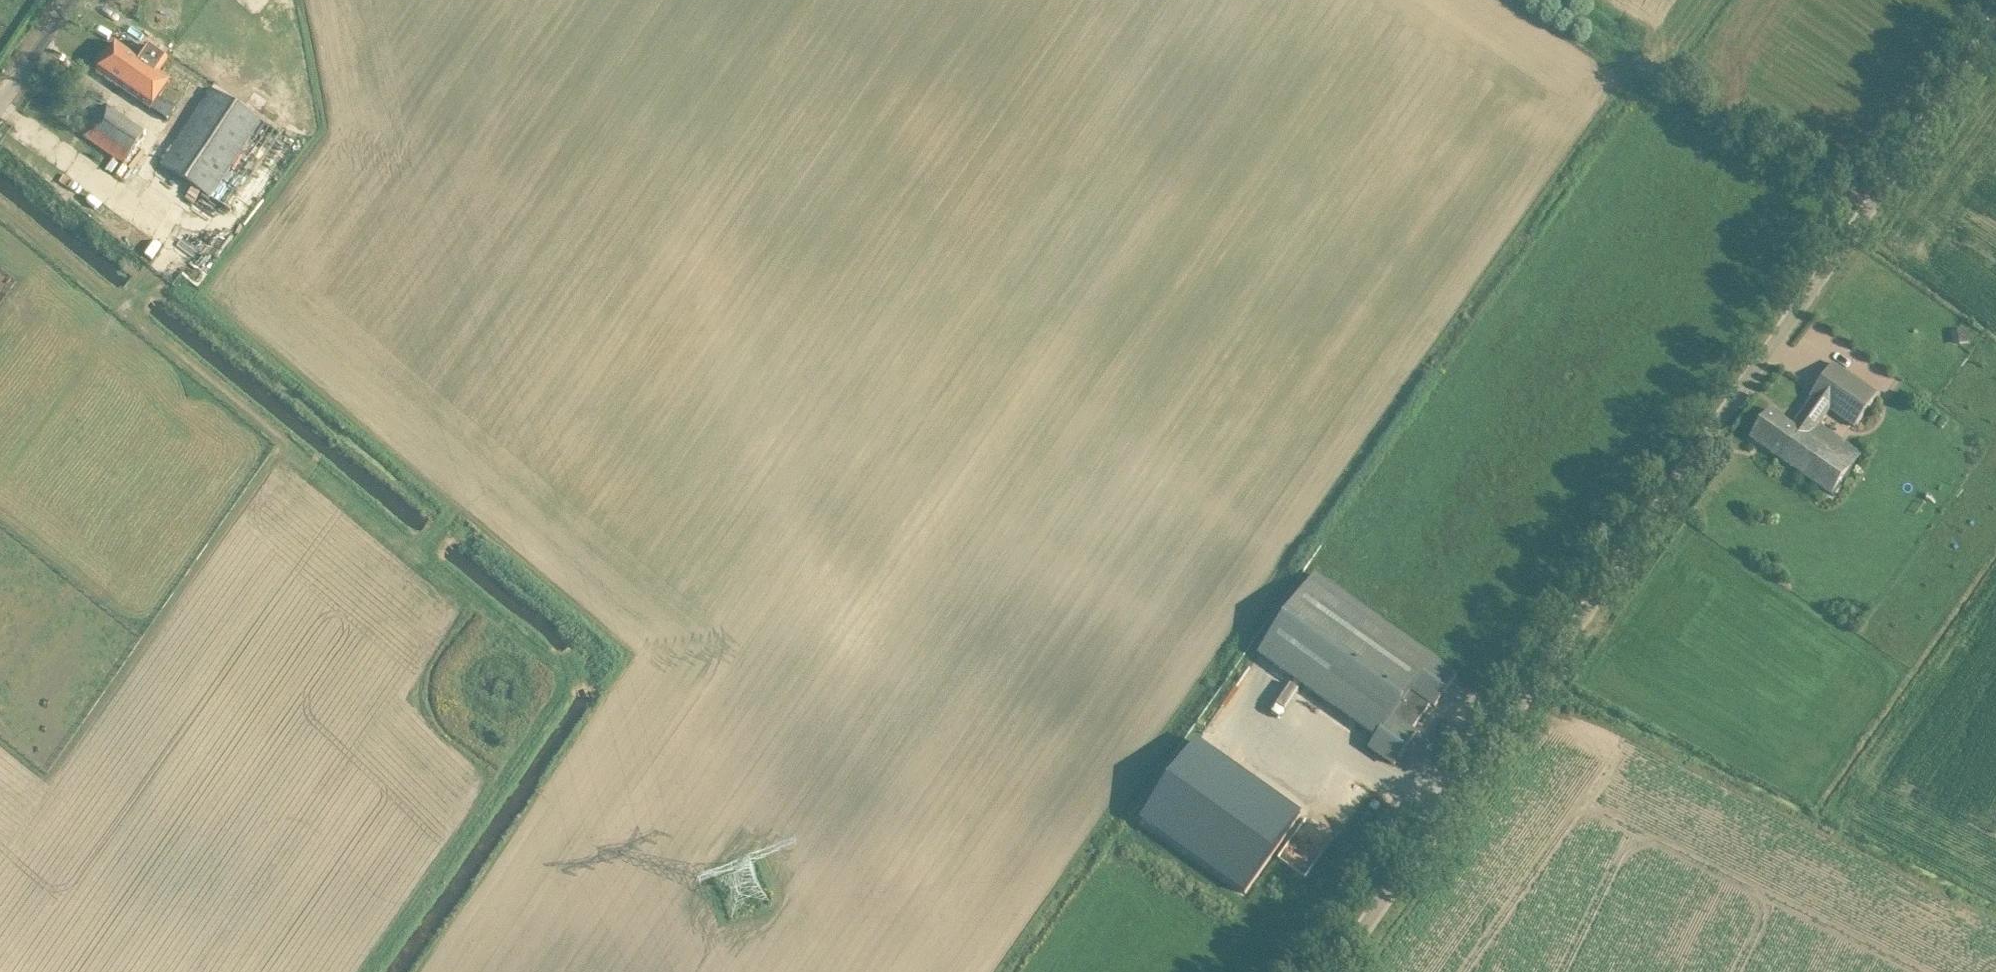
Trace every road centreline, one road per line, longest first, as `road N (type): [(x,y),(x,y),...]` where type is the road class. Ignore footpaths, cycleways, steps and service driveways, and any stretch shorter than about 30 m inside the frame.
road 1 (unclassified): [(1330,971),(1862,203),(1981,44),(1995,39)]
road 2 (track): [(1862,203),(1554,0)]
road 3 (unclassified): [(0,100),(73,0)]

